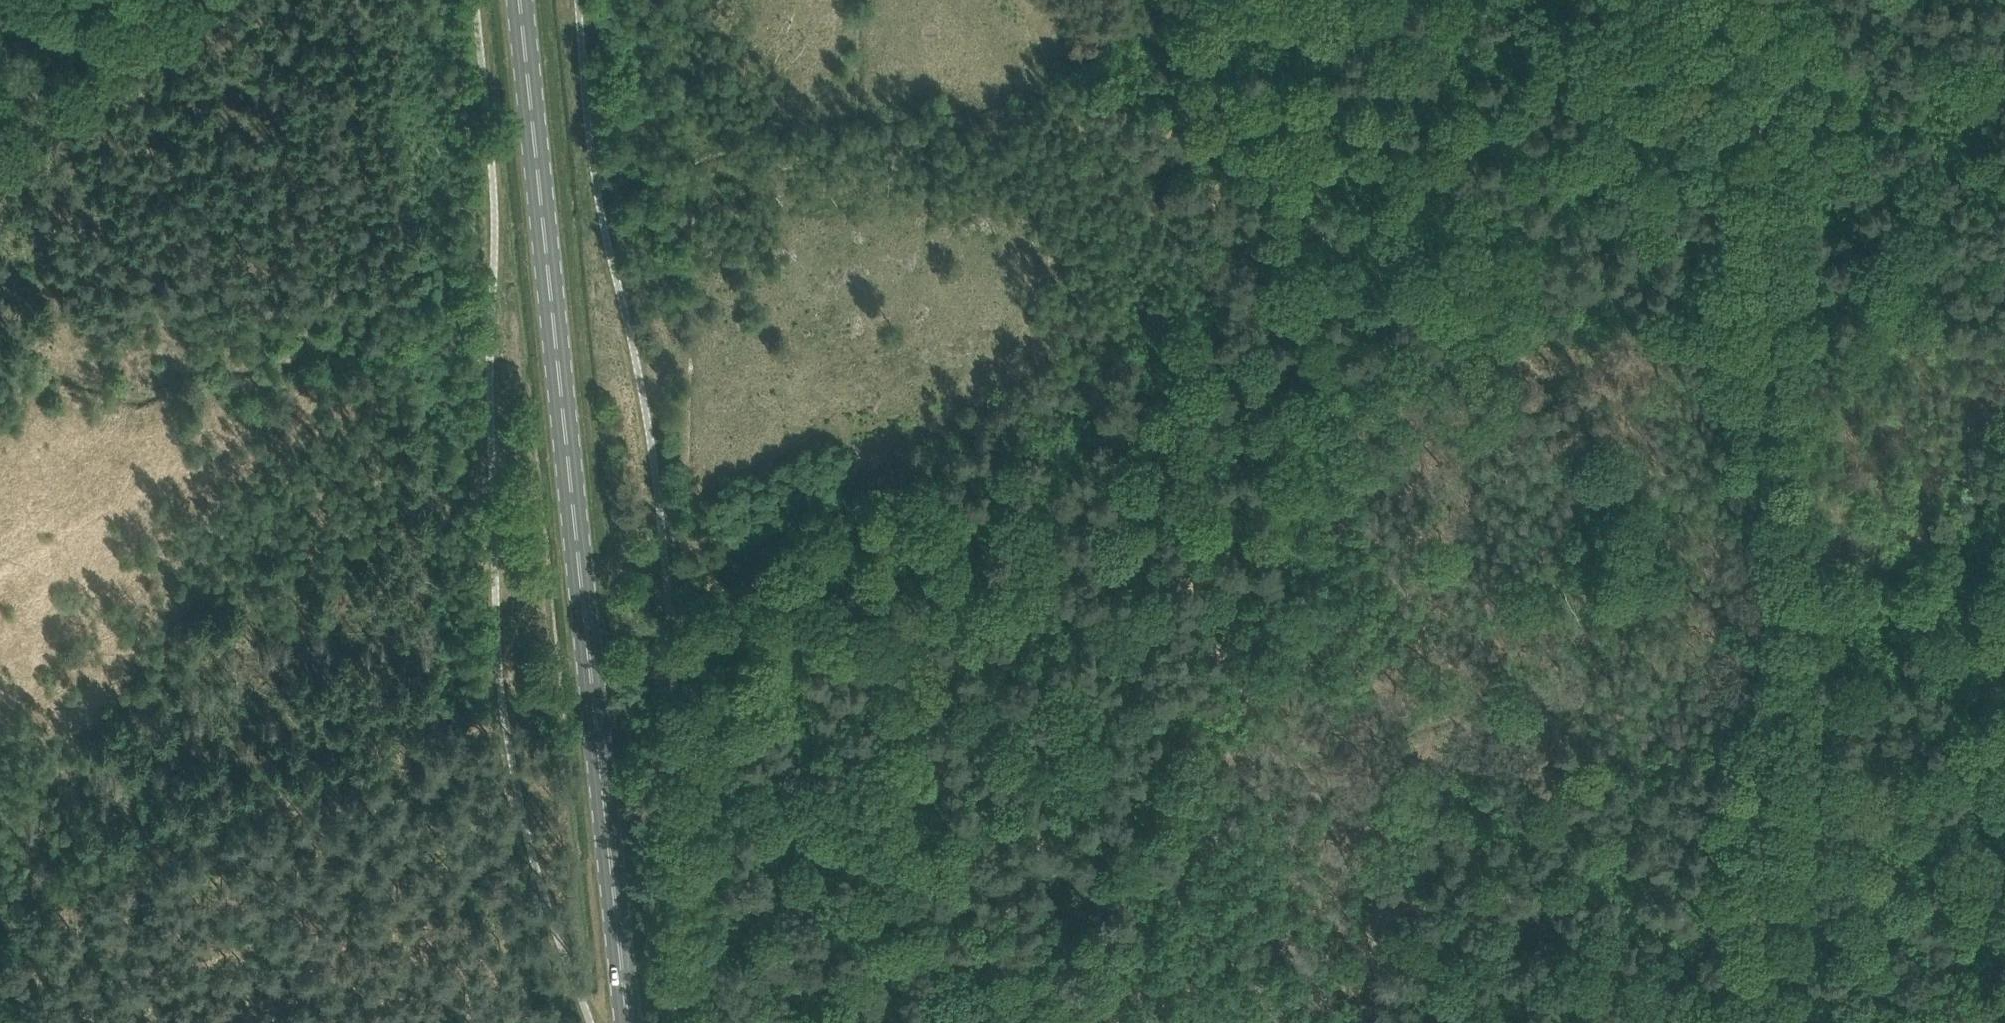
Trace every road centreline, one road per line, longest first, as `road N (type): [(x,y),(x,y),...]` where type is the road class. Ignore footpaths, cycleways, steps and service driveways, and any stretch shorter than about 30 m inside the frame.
road 1 (primary): [(634,1022),(521,0)]
road 2 (track): [(1757,1022),(1756,0)]

